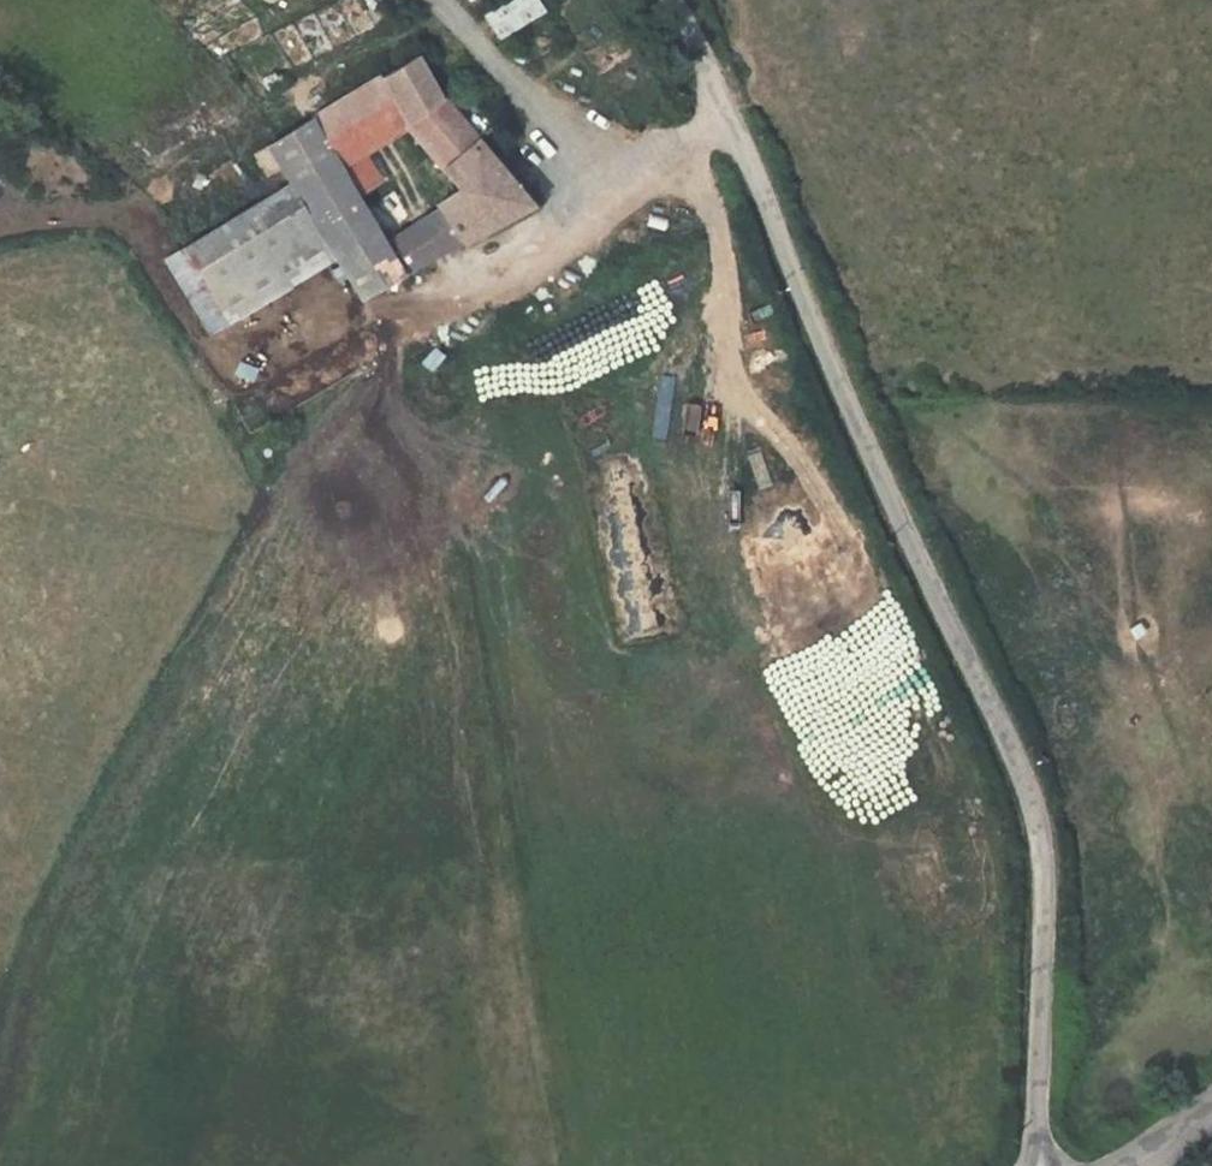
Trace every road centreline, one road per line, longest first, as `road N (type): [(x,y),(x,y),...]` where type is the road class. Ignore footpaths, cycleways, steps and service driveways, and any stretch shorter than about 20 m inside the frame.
road 1 (unclassified): [(658,0),(701,76),(936,595),(1042,851),(1043,1165)]

